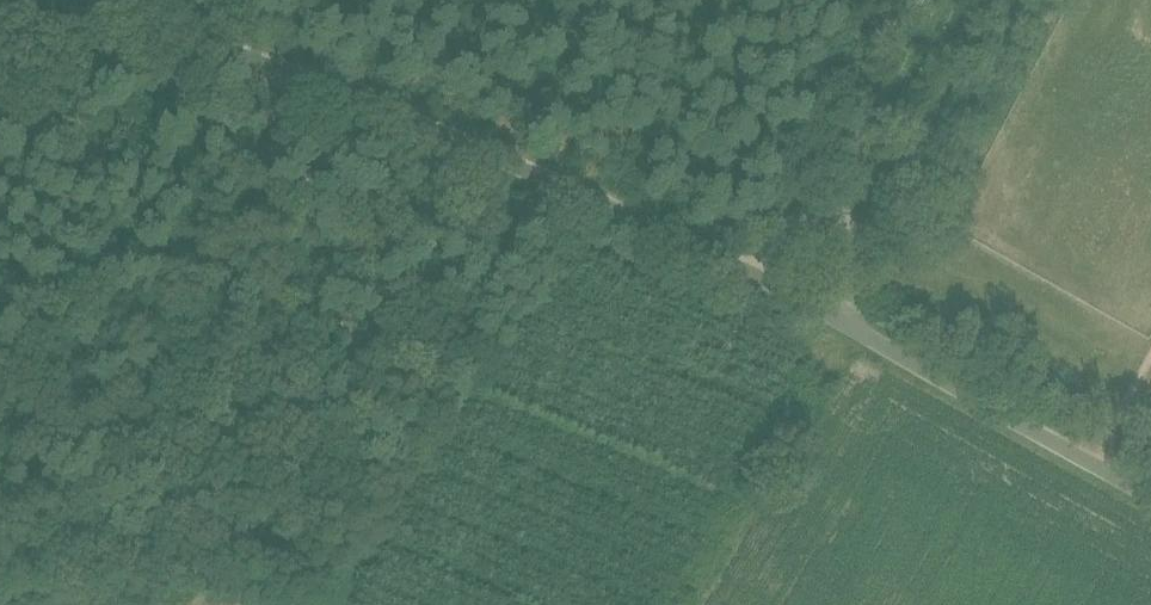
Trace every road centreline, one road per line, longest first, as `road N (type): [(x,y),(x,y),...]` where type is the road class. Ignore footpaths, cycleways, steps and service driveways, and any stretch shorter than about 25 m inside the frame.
road 1 (residential): [(1150,496),(832,318),(547,177),(125,0)]
road 2 (track): [(195,598),(198,542),(220,511),(360,495),(442,339),(547,177)]
road 3 (track): [(999,0),(832,318)]

